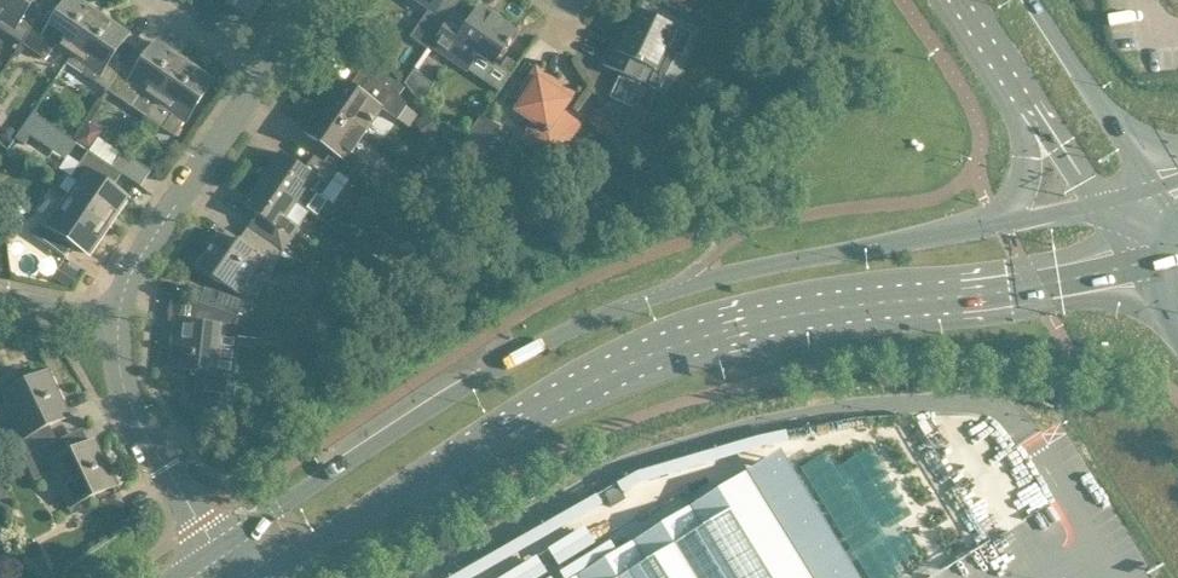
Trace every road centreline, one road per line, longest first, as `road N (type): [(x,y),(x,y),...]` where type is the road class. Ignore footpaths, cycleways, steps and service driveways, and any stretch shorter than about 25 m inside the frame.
road 1 (secondary): [(264,577),(550,403),(709,335),(1148,263)]
road 2 (secondary): [(979,228),(639,301),(450,395),(216,551)]
road 3 (residential): [(119,325),(134,267),(257,76)]
road 4 (residential): [(216,551),(131,402),(119,361),(119,325)]
road 5 (secondary): [(1160,185),(1033,0)]
road 6 (secondary): [(1013,67),(1021,169),(1011,194),(979,228)]
road 7 (secondary): [(1013,67),(1105,199)]
road 8 (residential): [(257,76),(146,0)]
road 9 (secondary): [(1105,199),(979,228)]
road 10 (residential): [(119,325),(0,299)]

